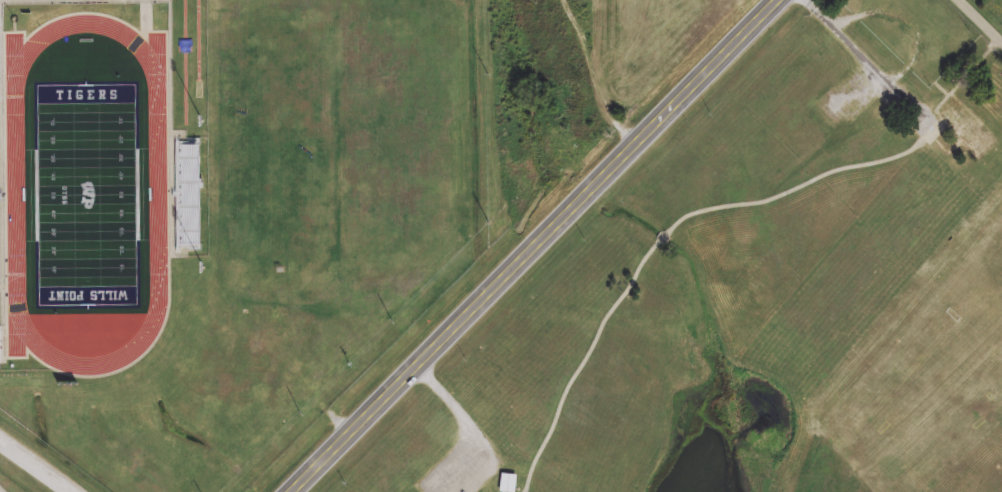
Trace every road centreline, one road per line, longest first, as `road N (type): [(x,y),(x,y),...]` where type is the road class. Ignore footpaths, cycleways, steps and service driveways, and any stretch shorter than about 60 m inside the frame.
road 1 (tertiary): [(294,491),(781,0)]

